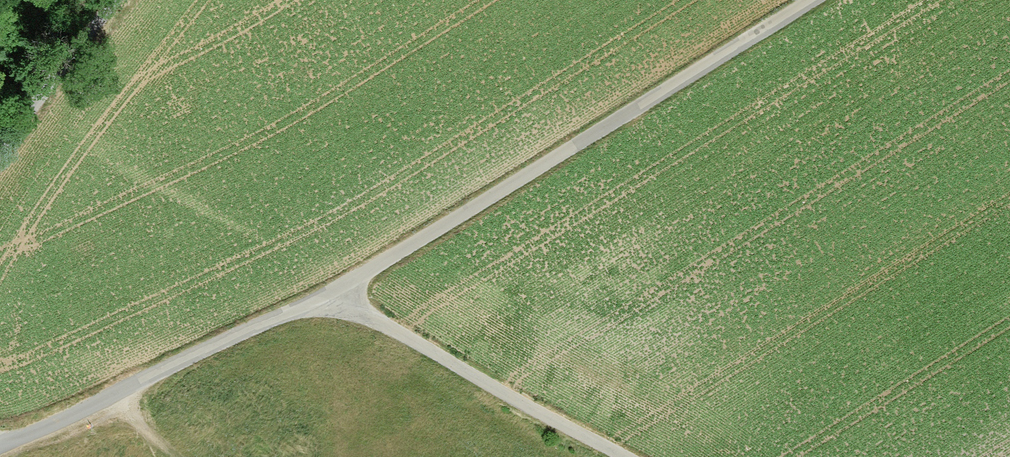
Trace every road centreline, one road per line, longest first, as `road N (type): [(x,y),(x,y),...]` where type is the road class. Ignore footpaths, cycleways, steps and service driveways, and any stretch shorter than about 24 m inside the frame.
road 1 (unclassified): [(340,292),(820,0)]
road 2 (unclassified): [(4,446),(340,292)]
road 3 (unclassified): [(340,292),(626,456)]
road 4 (unclassified): [(123,0),(0,148)]

